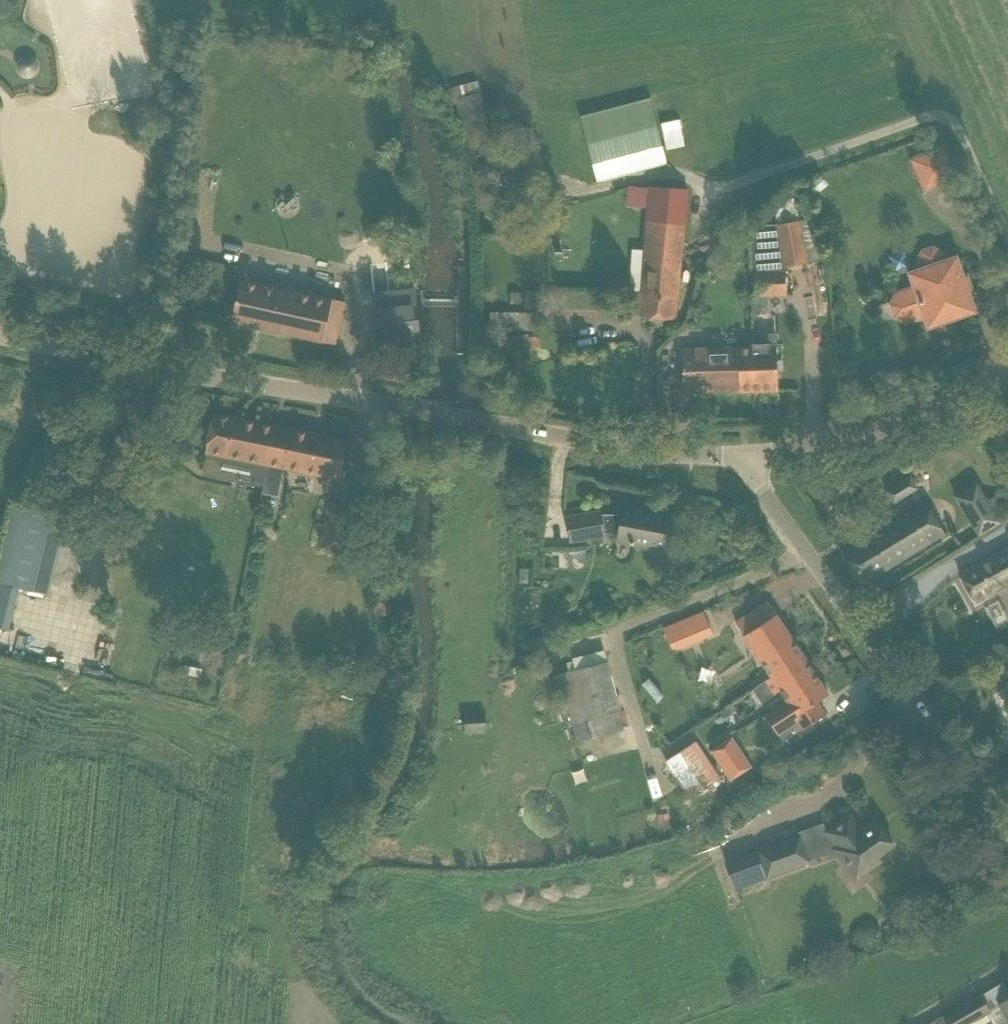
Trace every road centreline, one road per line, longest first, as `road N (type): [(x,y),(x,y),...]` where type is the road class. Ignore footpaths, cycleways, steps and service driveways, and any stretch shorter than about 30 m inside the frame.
road 1 (unclassified): [(742,454),(644,450),(470,420),(0,327)]
road 2 (unclassified): [(1007,825),(761,492),(742,454)]
road 3 (unclassified): [(742,454),(898,421),(1007,374)]

